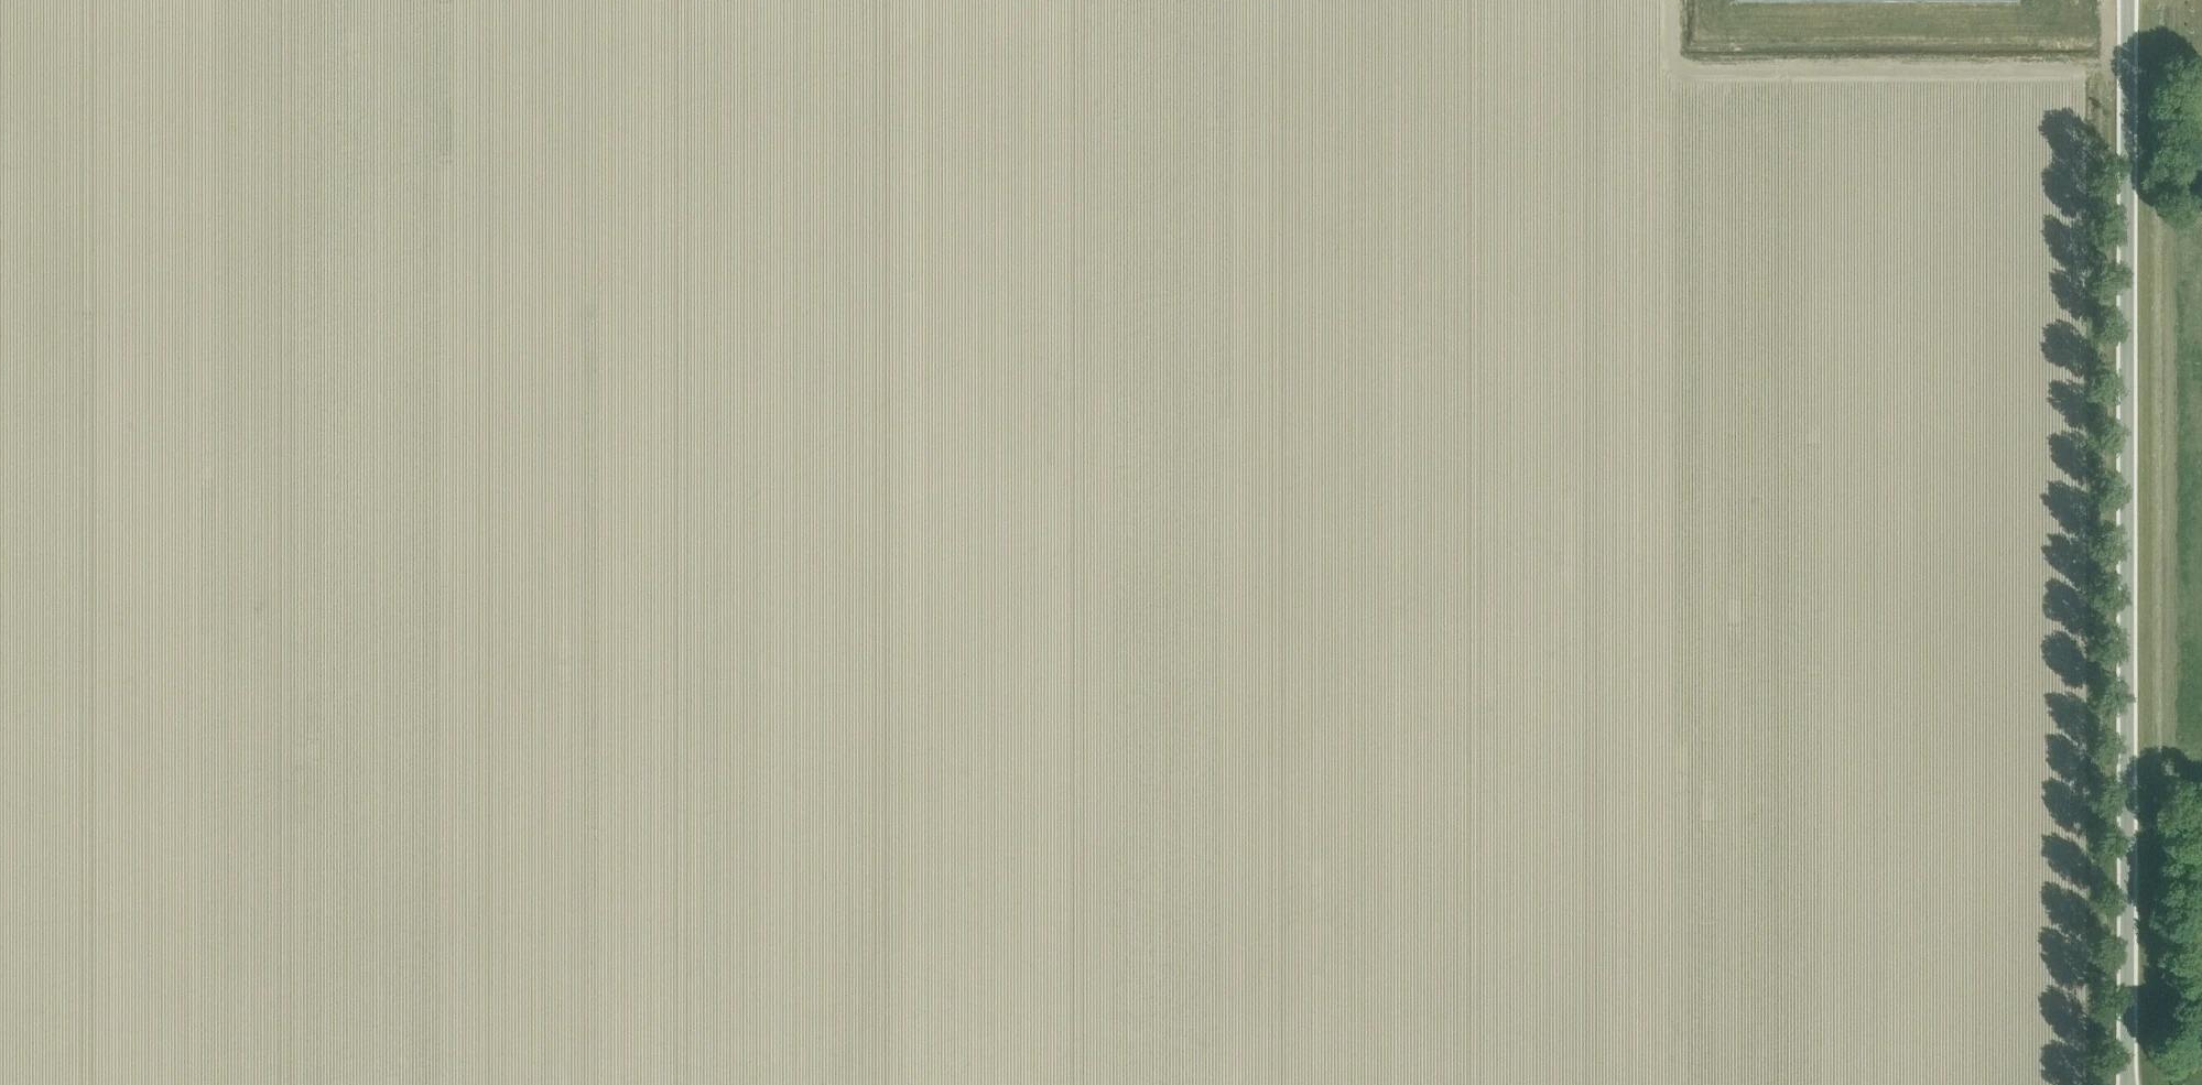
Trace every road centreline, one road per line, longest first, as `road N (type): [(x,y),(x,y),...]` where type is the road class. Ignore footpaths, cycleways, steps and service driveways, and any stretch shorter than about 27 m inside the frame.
road 1 (unclassified): [(2127,1084),(2127,0)]

